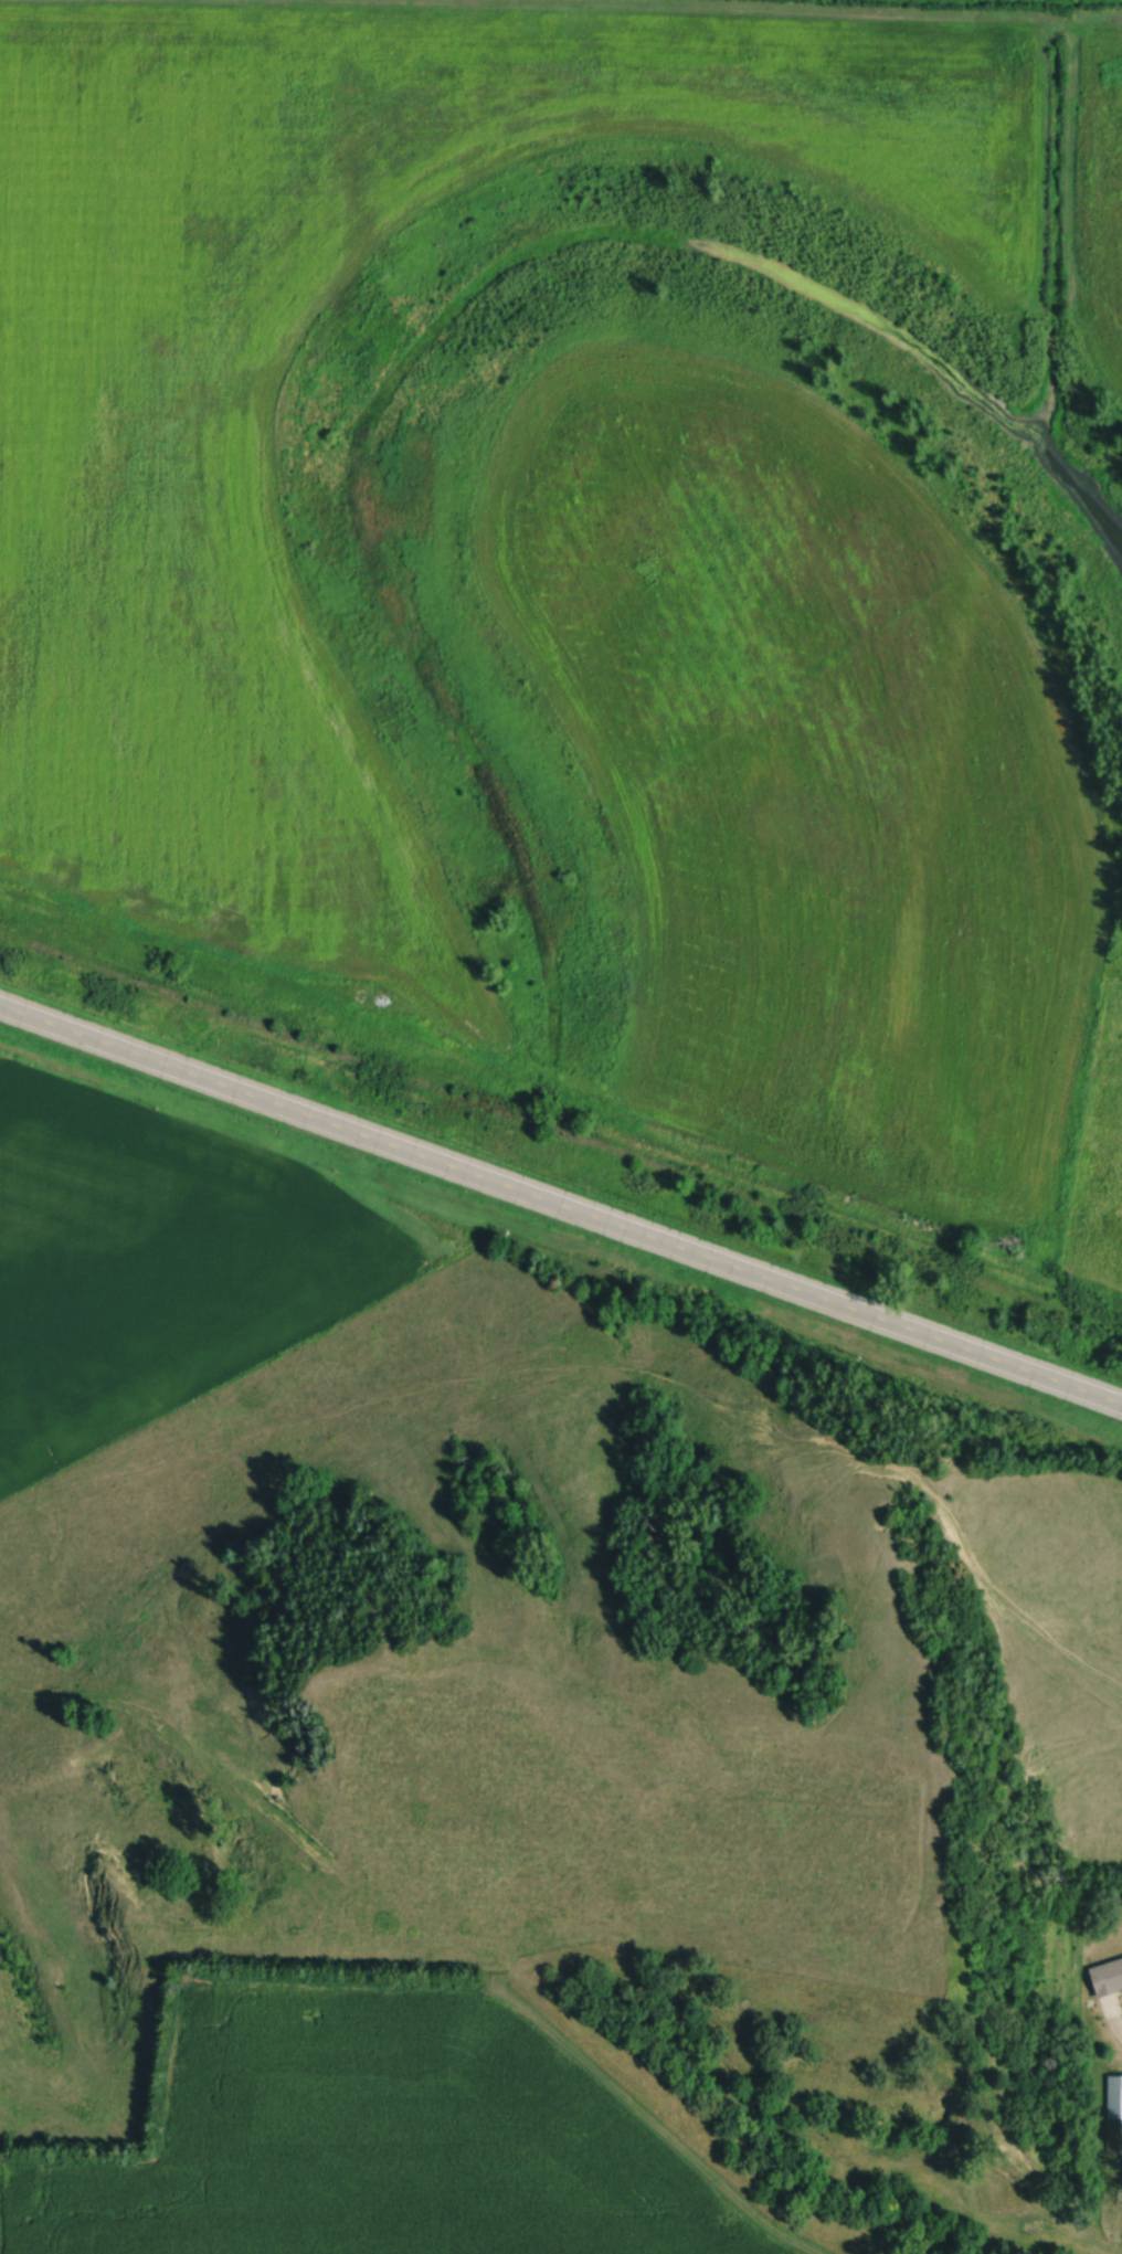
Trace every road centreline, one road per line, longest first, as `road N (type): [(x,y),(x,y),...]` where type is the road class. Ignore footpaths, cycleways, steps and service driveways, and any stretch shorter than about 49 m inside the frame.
road 1 (residential): [(1121,1408),(0,1007)]

